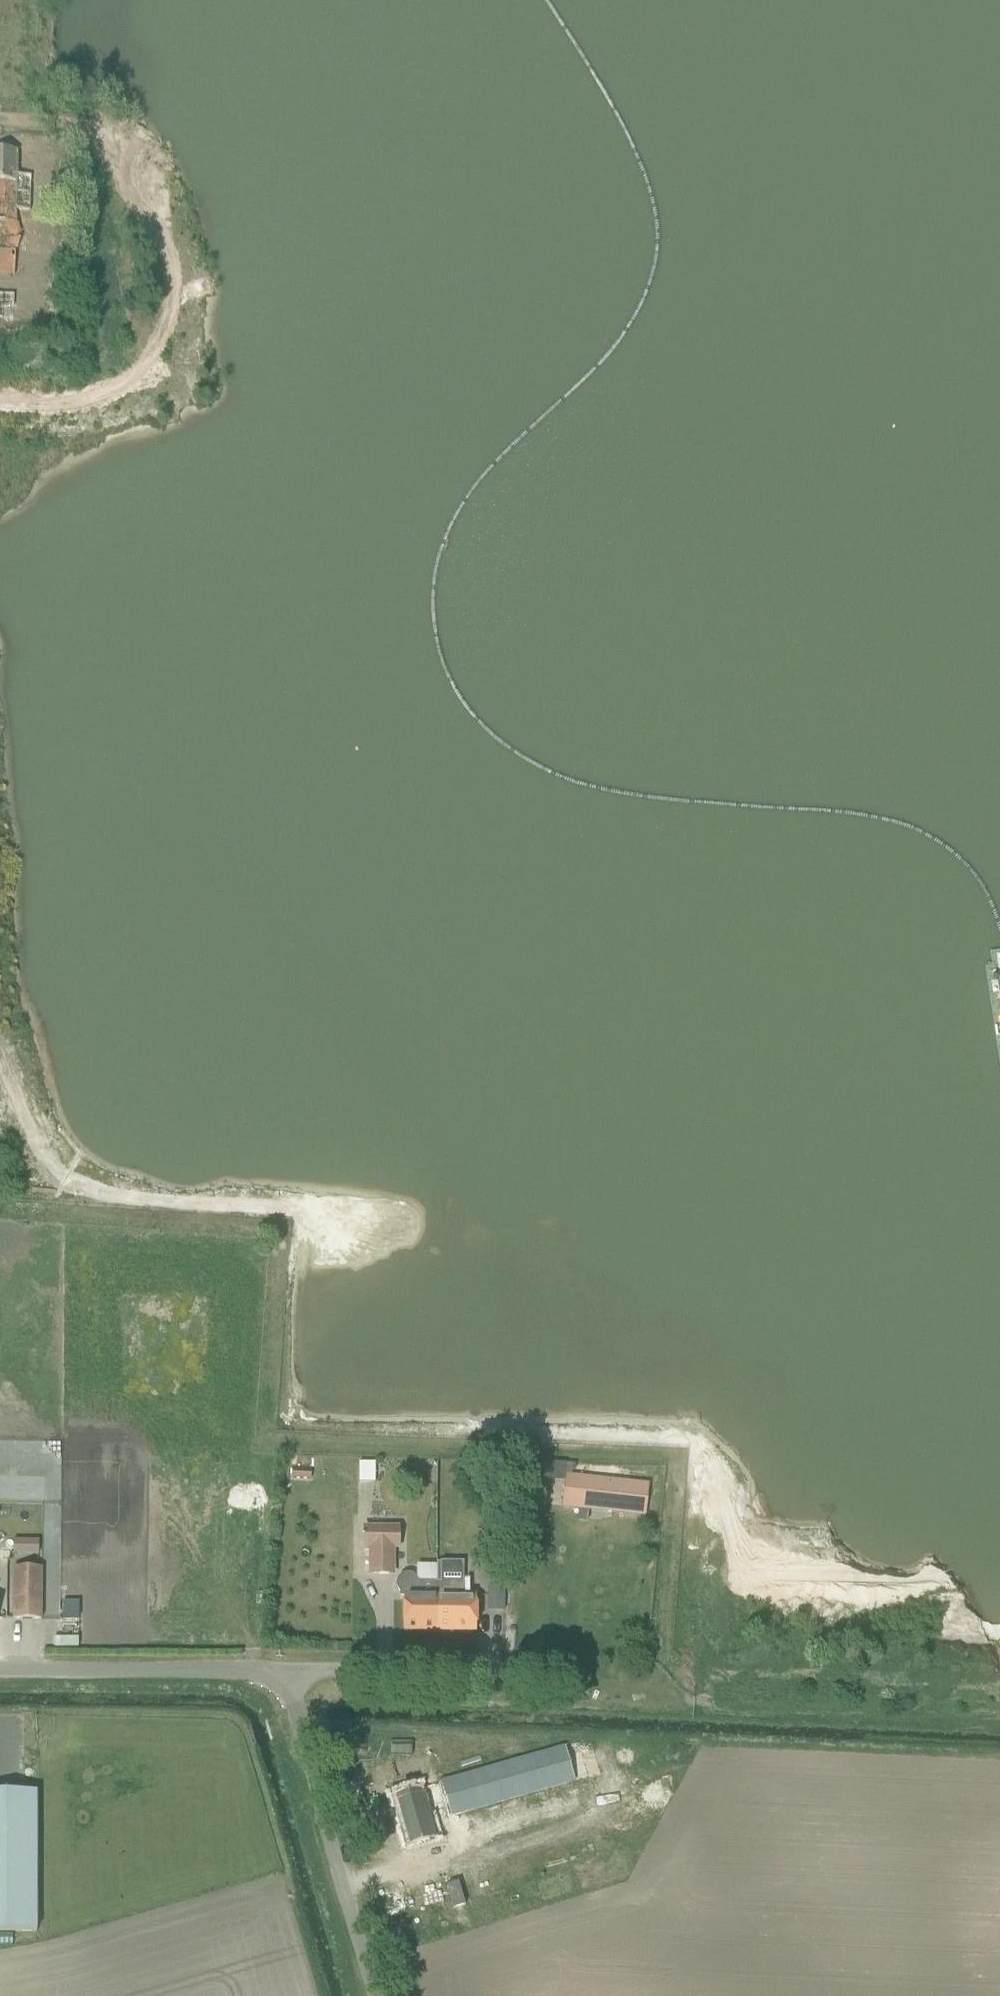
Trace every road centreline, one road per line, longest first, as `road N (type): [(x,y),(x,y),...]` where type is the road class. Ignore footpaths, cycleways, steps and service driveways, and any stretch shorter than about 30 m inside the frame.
road 1 (unclassified): [(378,1995),(285,1687),(253,1675),(0,1678)]

